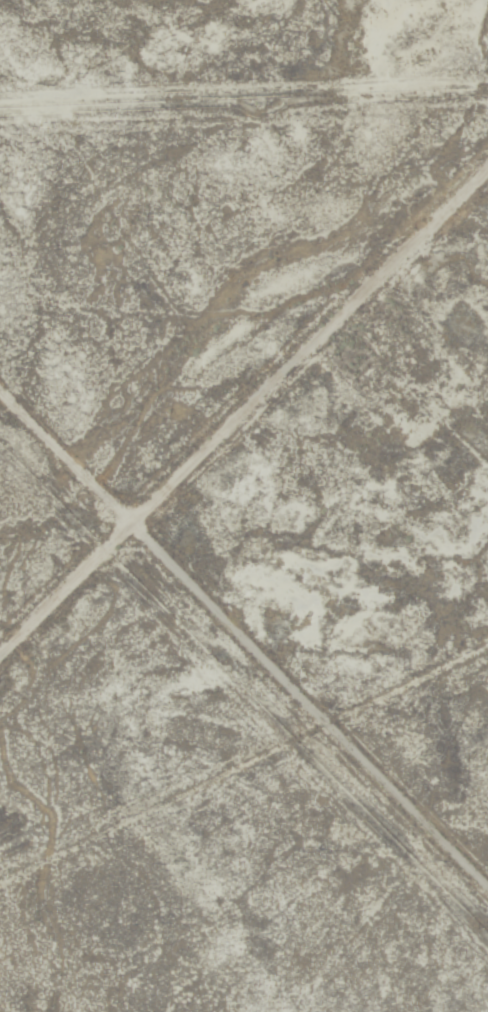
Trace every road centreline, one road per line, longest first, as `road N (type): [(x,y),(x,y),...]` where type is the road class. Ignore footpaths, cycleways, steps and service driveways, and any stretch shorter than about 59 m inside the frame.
road 1 (track): [(0,396),(487,906)]
road 2 (track): [(0,651),(125,526),(487,258)]

